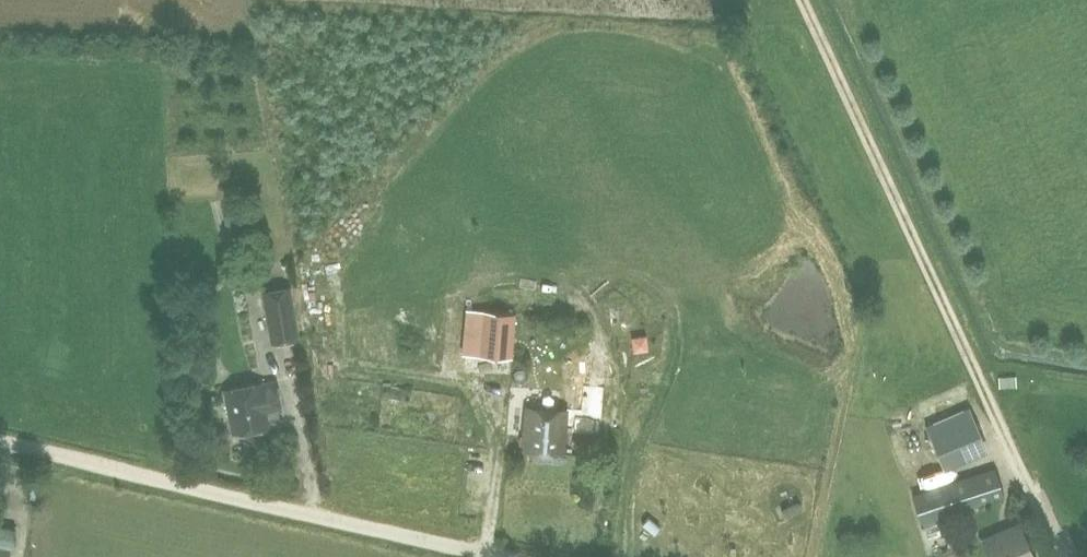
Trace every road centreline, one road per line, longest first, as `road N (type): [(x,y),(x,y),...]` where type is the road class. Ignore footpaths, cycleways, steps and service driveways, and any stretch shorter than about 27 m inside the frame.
road 1 (track): [(1062,556),(802,0)]
road 2 (track): [(495,556),(0,444)]

